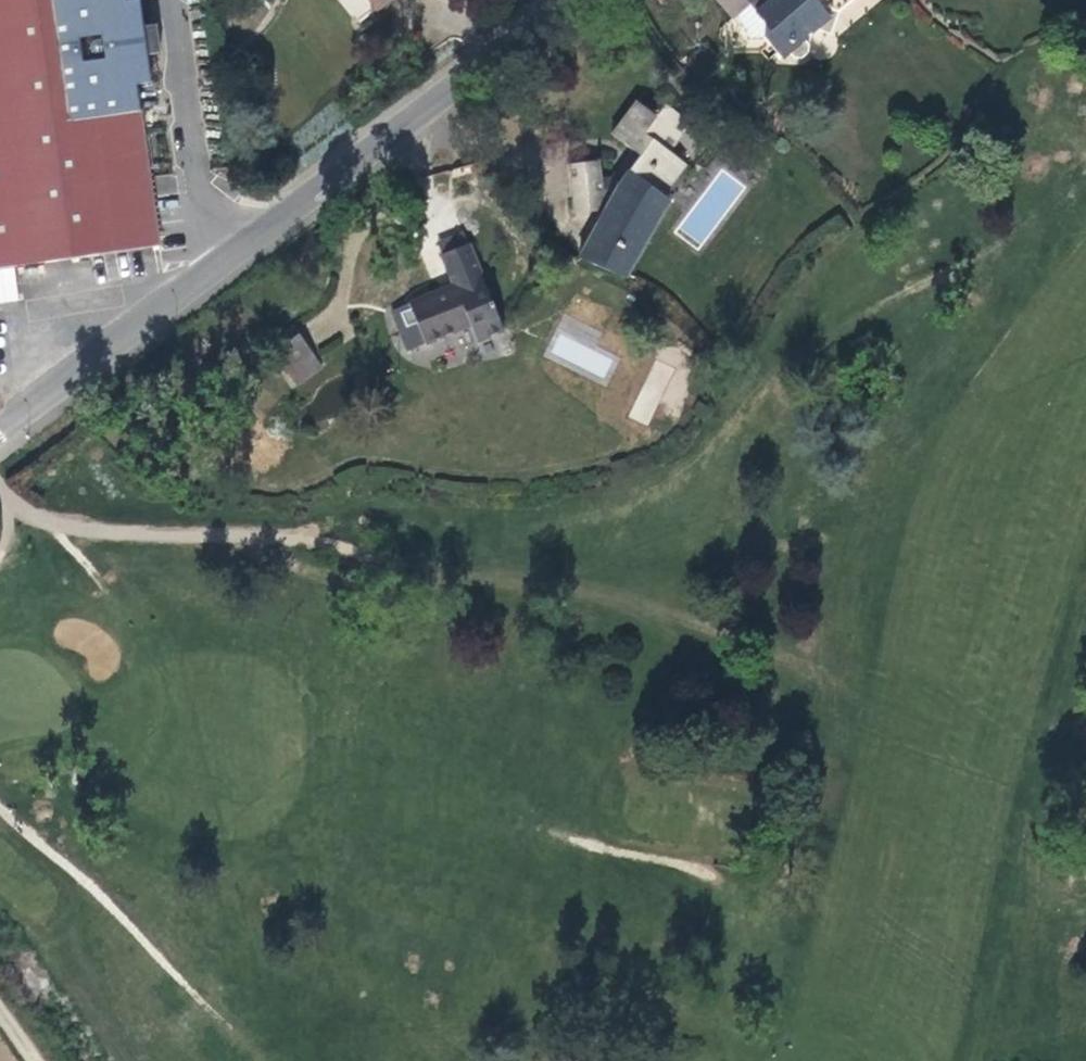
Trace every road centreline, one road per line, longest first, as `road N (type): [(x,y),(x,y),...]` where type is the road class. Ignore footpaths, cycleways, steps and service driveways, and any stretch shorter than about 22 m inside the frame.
road 1 (tertiary): [(575,0),(228,267),(0,427)]

